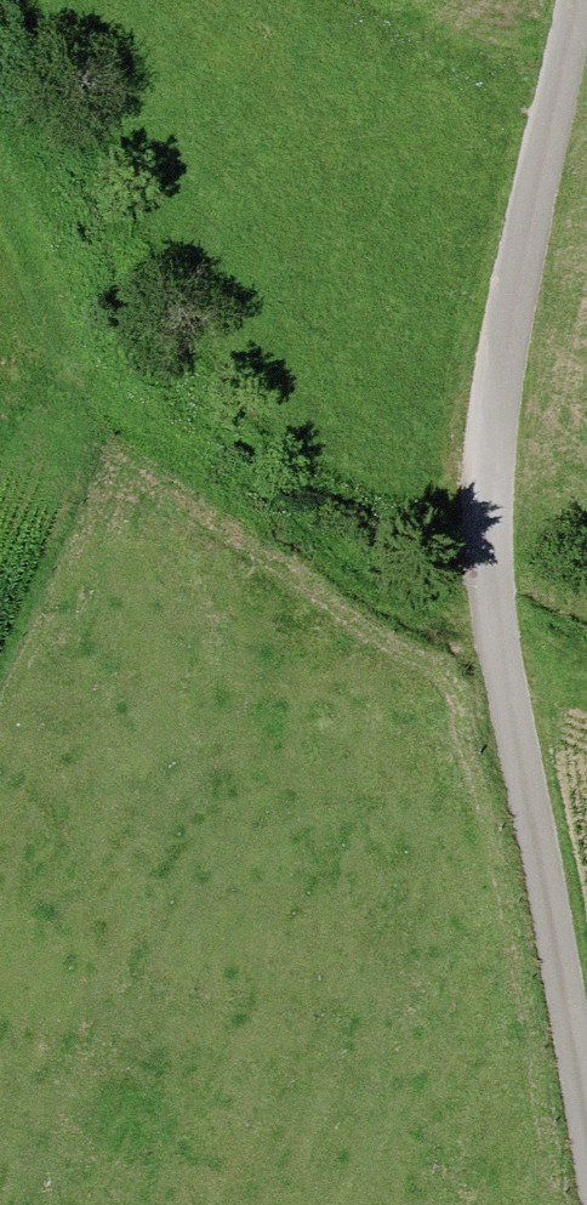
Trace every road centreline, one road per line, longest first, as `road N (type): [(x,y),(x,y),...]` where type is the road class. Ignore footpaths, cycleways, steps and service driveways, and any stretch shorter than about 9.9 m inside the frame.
road 1 (unclassified): [(586,1145),(488,596),(480,495),(491,367),(574,0)]
road 2 (track): [(70,391),(171,436),(246,510),(364,602),(418,630),(495,636)]

